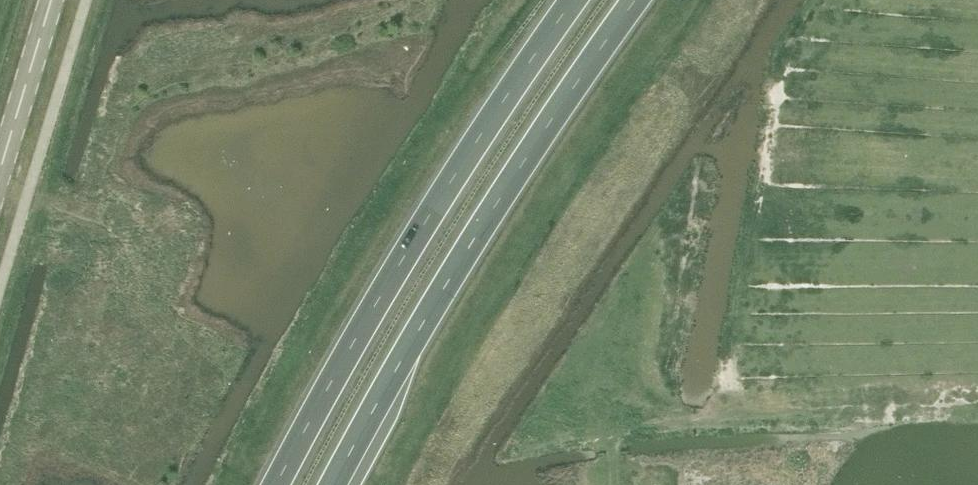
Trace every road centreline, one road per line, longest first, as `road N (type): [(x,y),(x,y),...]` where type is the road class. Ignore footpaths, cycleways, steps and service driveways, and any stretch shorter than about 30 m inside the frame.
road 1 (trunk): [(332,484),(494,206),(636,0)]
road 2 (trunk): [(572,0),(450,183),(276,484)]
road 3 (secondary): [(0,177),(53,0)]

